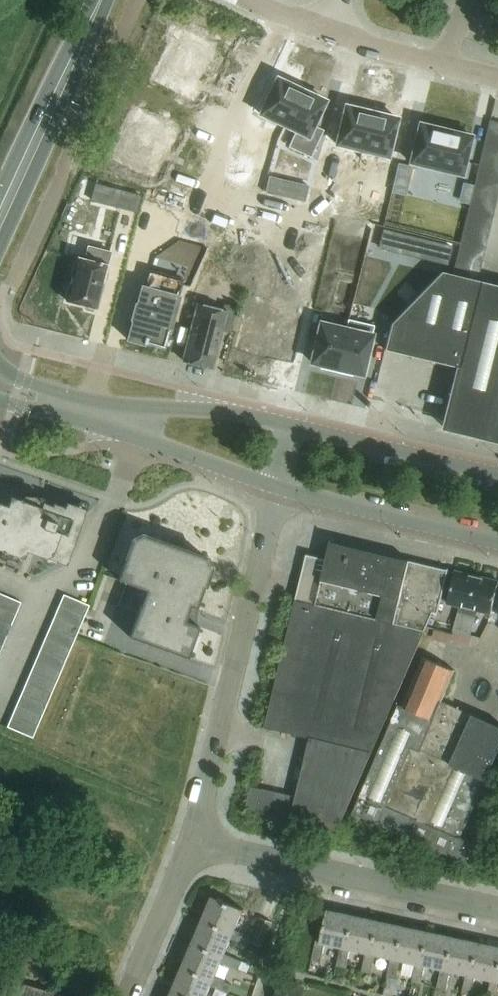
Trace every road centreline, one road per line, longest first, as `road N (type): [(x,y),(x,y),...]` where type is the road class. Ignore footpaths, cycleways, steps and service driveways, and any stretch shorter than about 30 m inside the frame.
road 1 (unclassified): [(189,844),(277,488)]
road 2 (residential): [(497,910),(189,844)]
road 3 (secondary): [(0,218),(100,0)]
road 4 (tertiary): [(277,488),(497,542)]
road 5 (tertiary): [(497,476),(291,427)]
road 6 (tertiary): [(100,412),(136,437),(277,488)]
road 7 (tertiary): [(291,427),(231,412),(100,412)]
road 8 (unclassified): [(121,995),(189,844)]
road 9 (residential): [(439,66),(322,30)]

